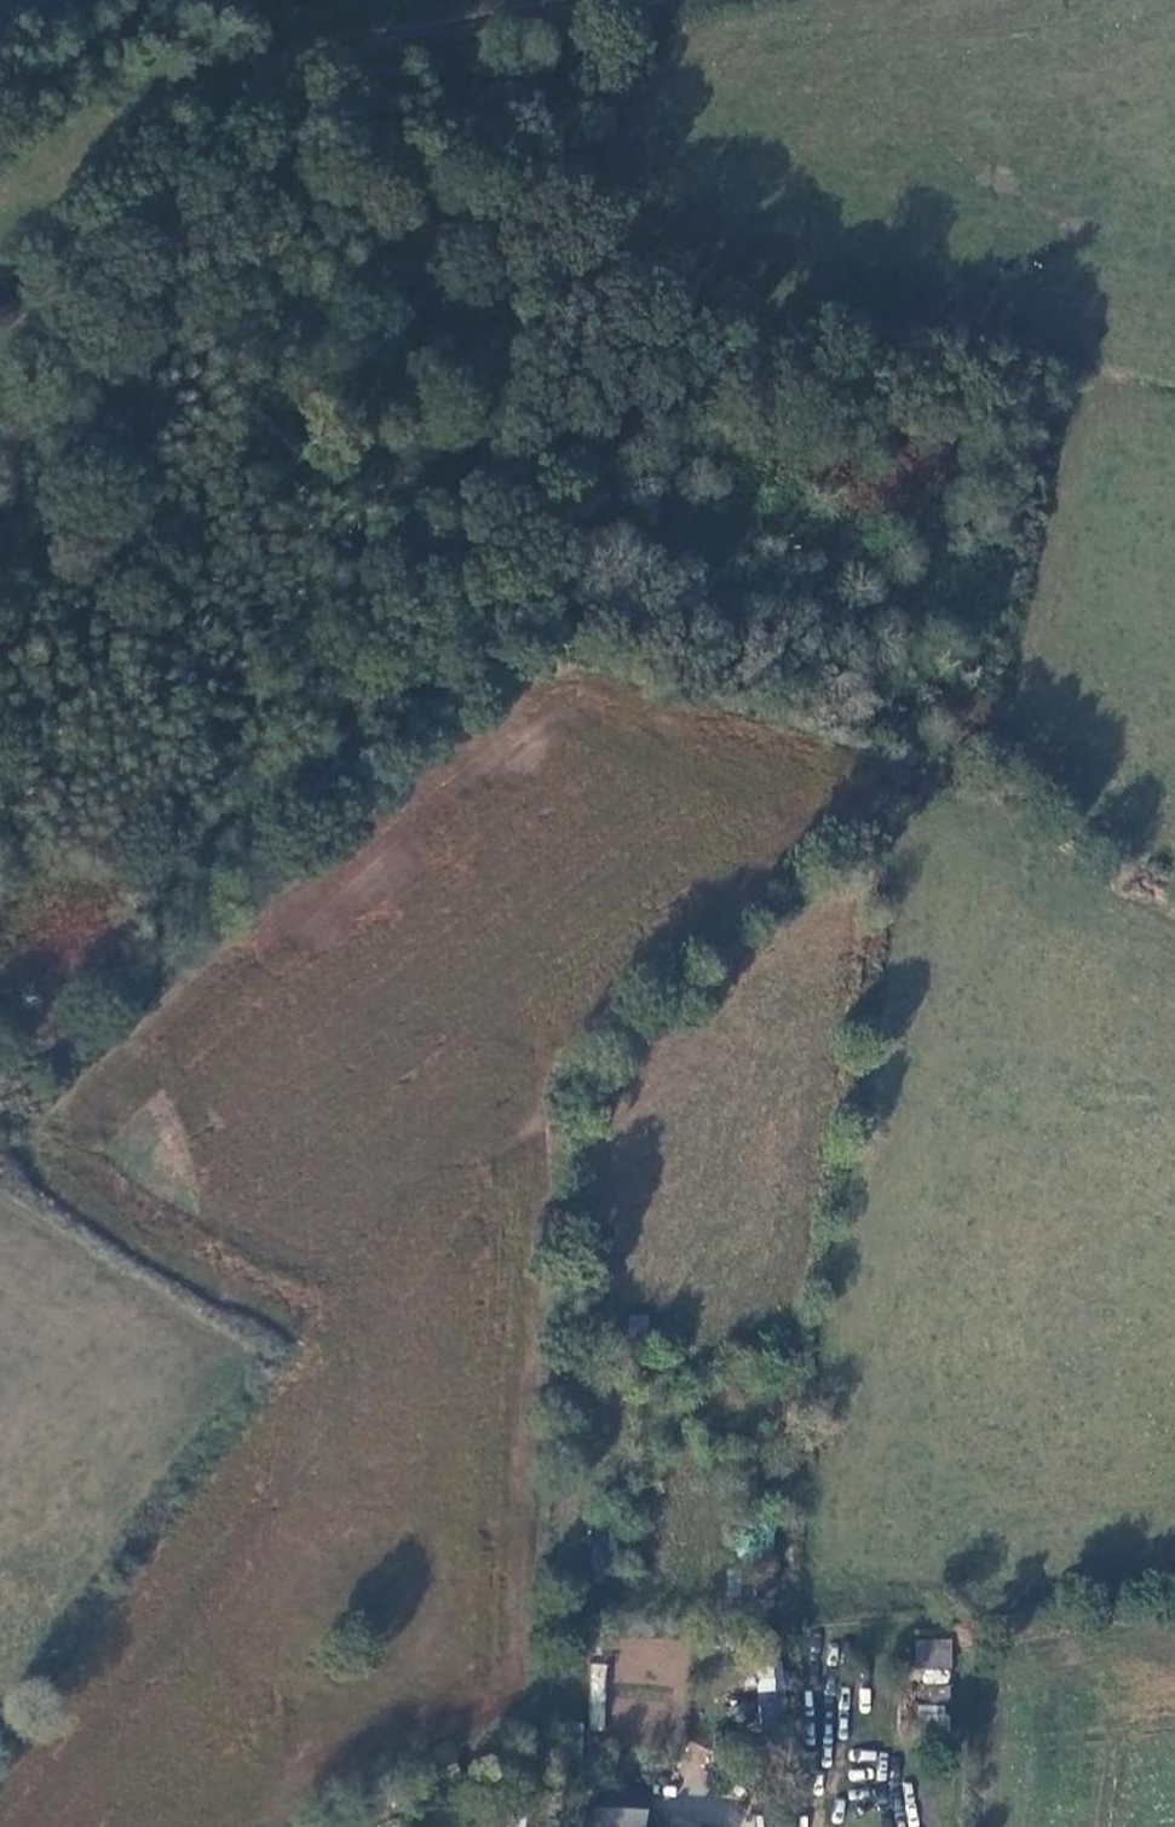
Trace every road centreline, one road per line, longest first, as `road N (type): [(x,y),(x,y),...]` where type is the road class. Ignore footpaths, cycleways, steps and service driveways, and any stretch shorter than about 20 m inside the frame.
road 1 (track): [(564,0),(319,43),(243,82),(155,195),(0,345)]

